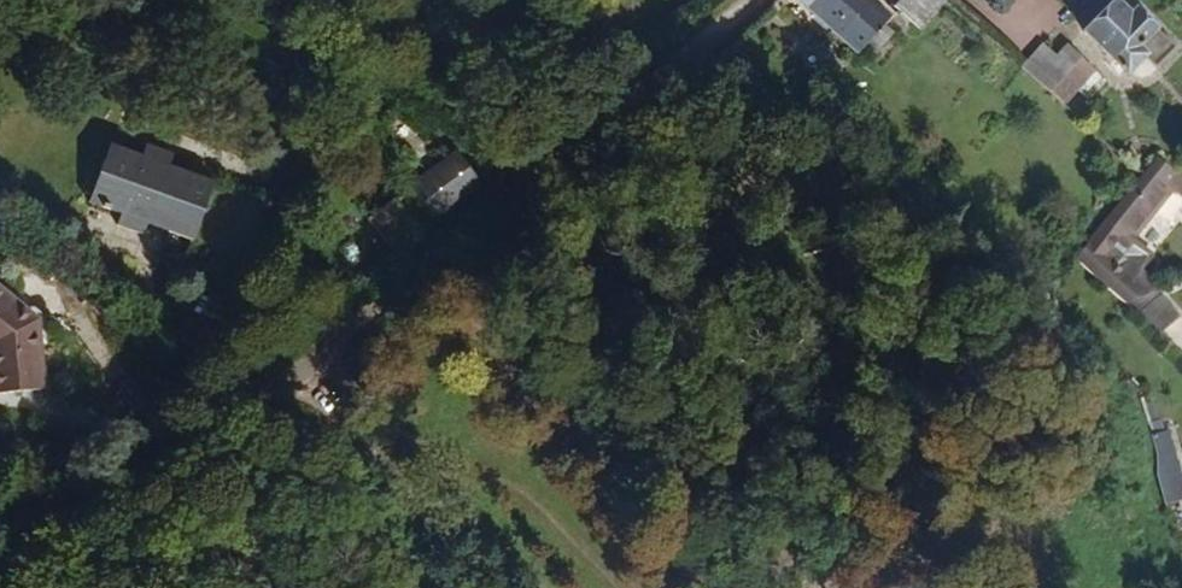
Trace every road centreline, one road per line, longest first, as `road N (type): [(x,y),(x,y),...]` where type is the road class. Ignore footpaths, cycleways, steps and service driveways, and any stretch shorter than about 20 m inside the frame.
road 1 (residential): [(744,0),(302,370),(54,550)]

